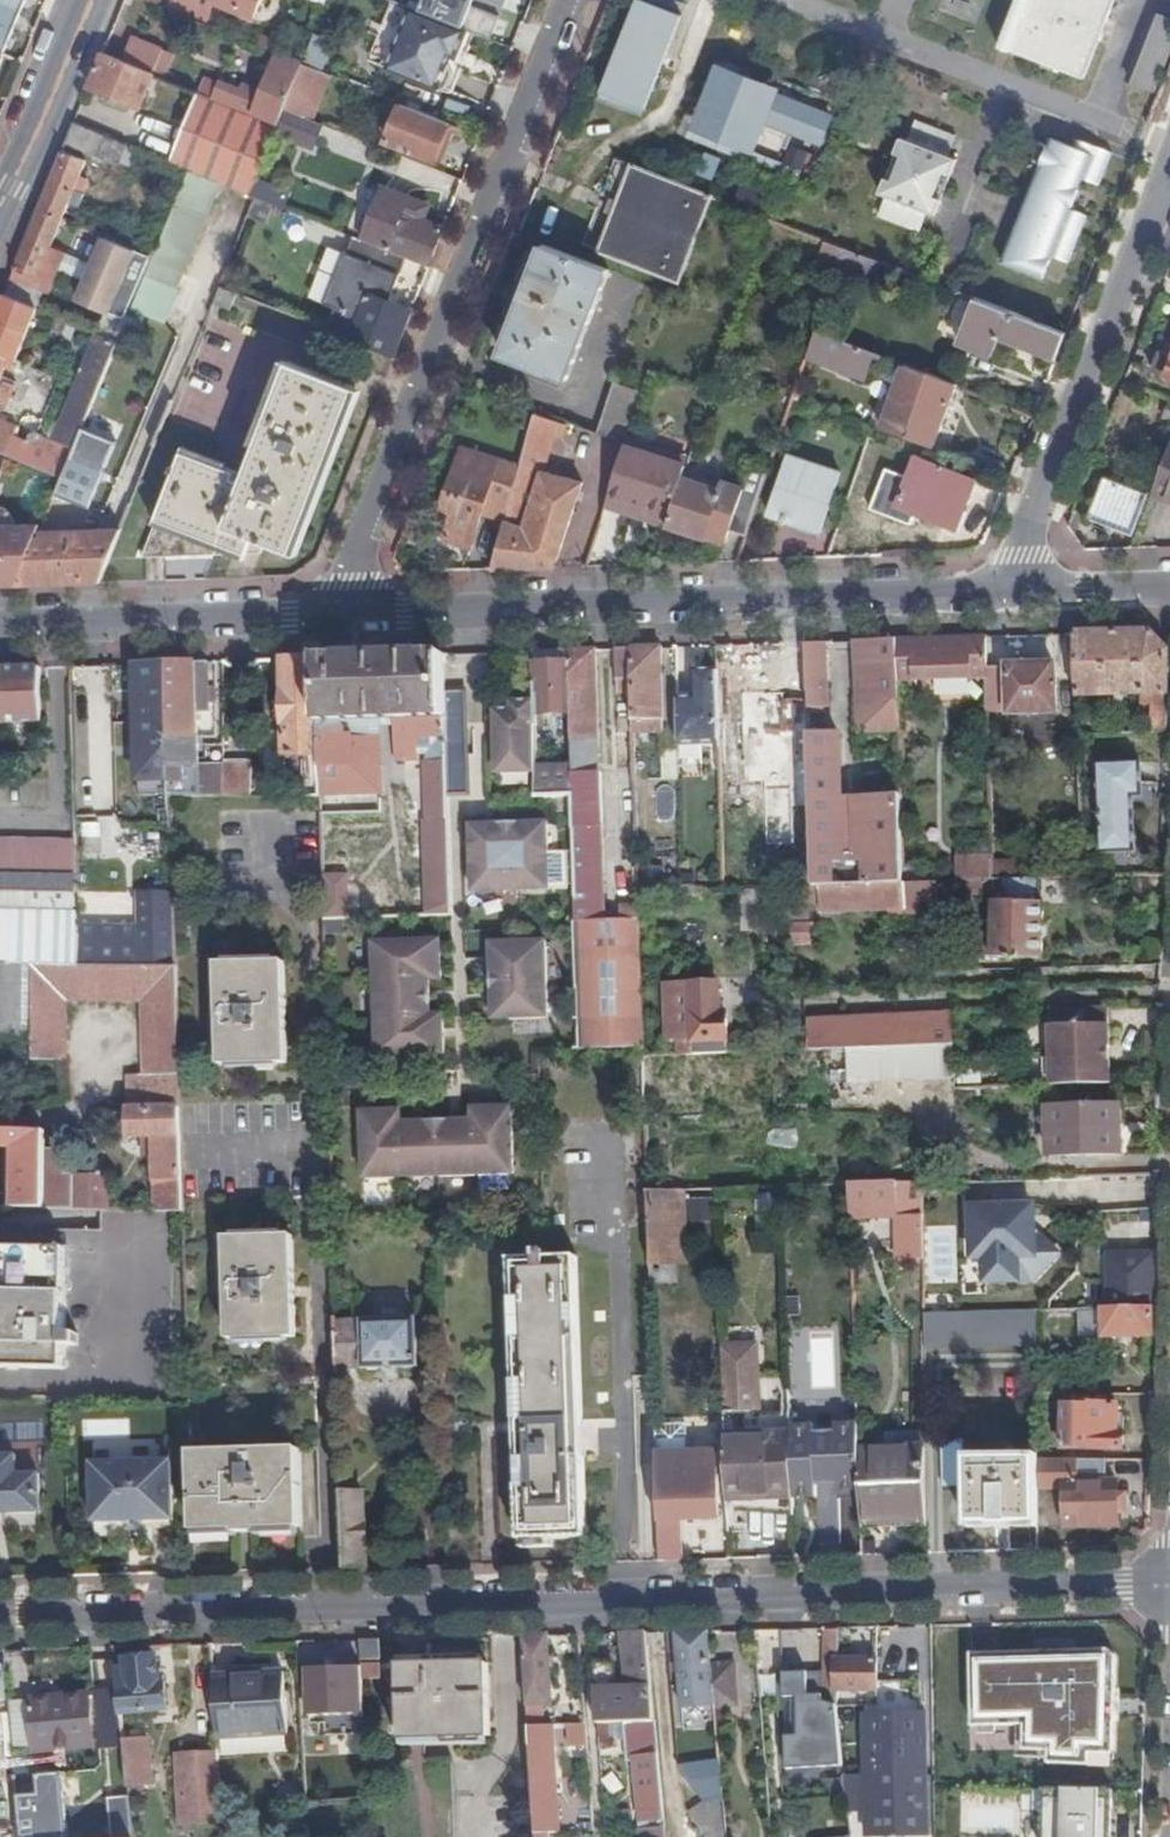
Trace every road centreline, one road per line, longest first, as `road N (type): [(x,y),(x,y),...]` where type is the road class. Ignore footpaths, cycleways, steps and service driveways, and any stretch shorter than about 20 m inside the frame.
road 1 (residential): [(1169,1590),(0,1618)]
road 2 (residential): [(1023,593),(344,615)]
road 3 (residential): [(566,0),(348,582),(344,615)]
road 4 (residential): [(1023,593),(1023,558),(1169,176)]
road 5 (residential): [(344,615),(0,626)]
road 6 (secondary): [(0,214),(90,0)]
road 7 (residential): [(1169,589),(1023,593)]

